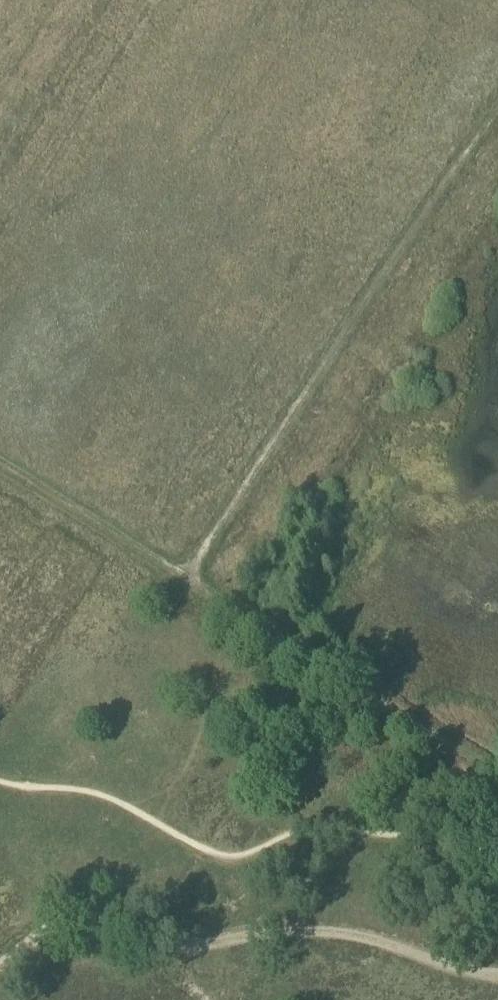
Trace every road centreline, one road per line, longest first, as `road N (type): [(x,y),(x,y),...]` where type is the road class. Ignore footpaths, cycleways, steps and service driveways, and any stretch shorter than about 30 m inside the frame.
road 1 (track): [(497,982),(312,931),(186,951),(93,914),(59,922),(0,966)]

